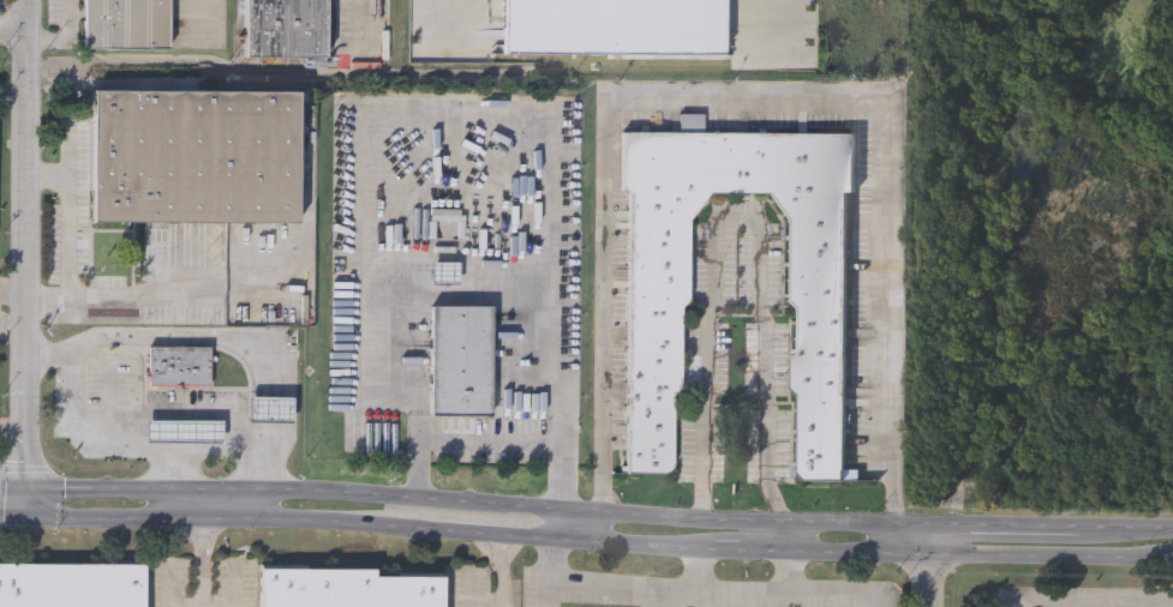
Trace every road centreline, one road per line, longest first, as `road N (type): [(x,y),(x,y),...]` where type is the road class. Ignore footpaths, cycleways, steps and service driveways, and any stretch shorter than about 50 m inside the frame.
road 1 (secondary): [(930,527),(701,521),(305,491),(0,487)]
road 2 (secondary): [(24,517),(430,529)]
road 3 (secondary): [(792,553),(1172,559)]
road 4 (tertiary): [(23,323),(27,0)]
road 5 (tertiary): [(24,487),(23,323)]
road 6 (secondary): [(563,539),(701,548)]
road 7 (secondary): [(1065,528),(930,527)]
road 8 (secondary): [(430,529),(563,539)]

